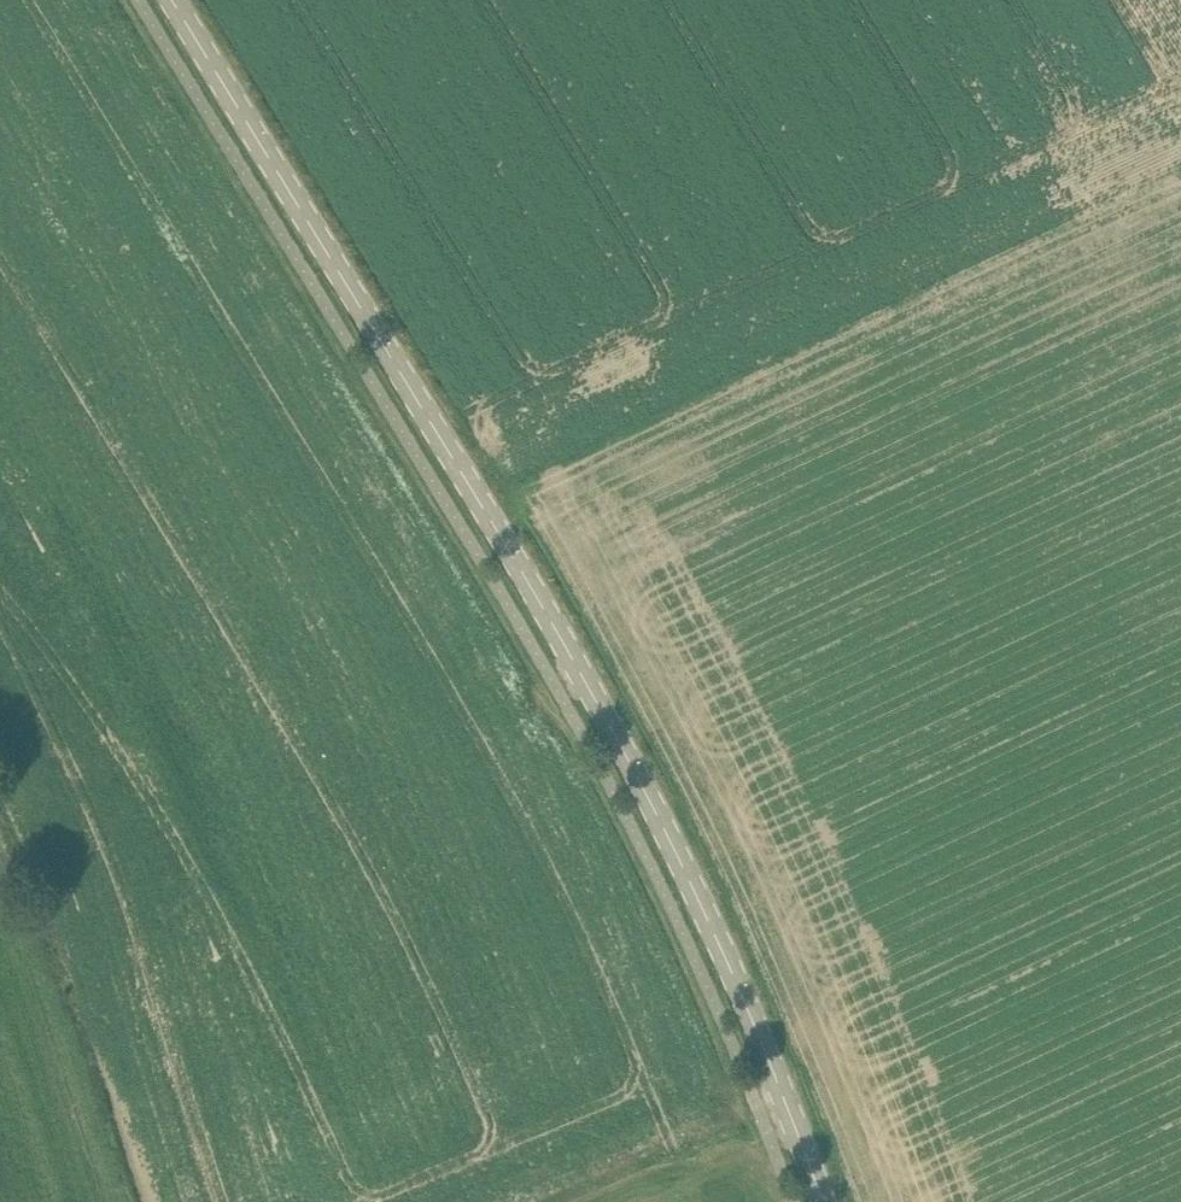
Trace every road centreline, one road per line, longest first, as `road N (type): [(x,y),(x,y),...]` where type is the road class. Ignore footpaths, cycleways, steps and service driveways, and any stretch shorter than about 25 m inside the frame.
road 1 (tertiary): [(829,1201),(757,1013),(571,655),(178,0)]

